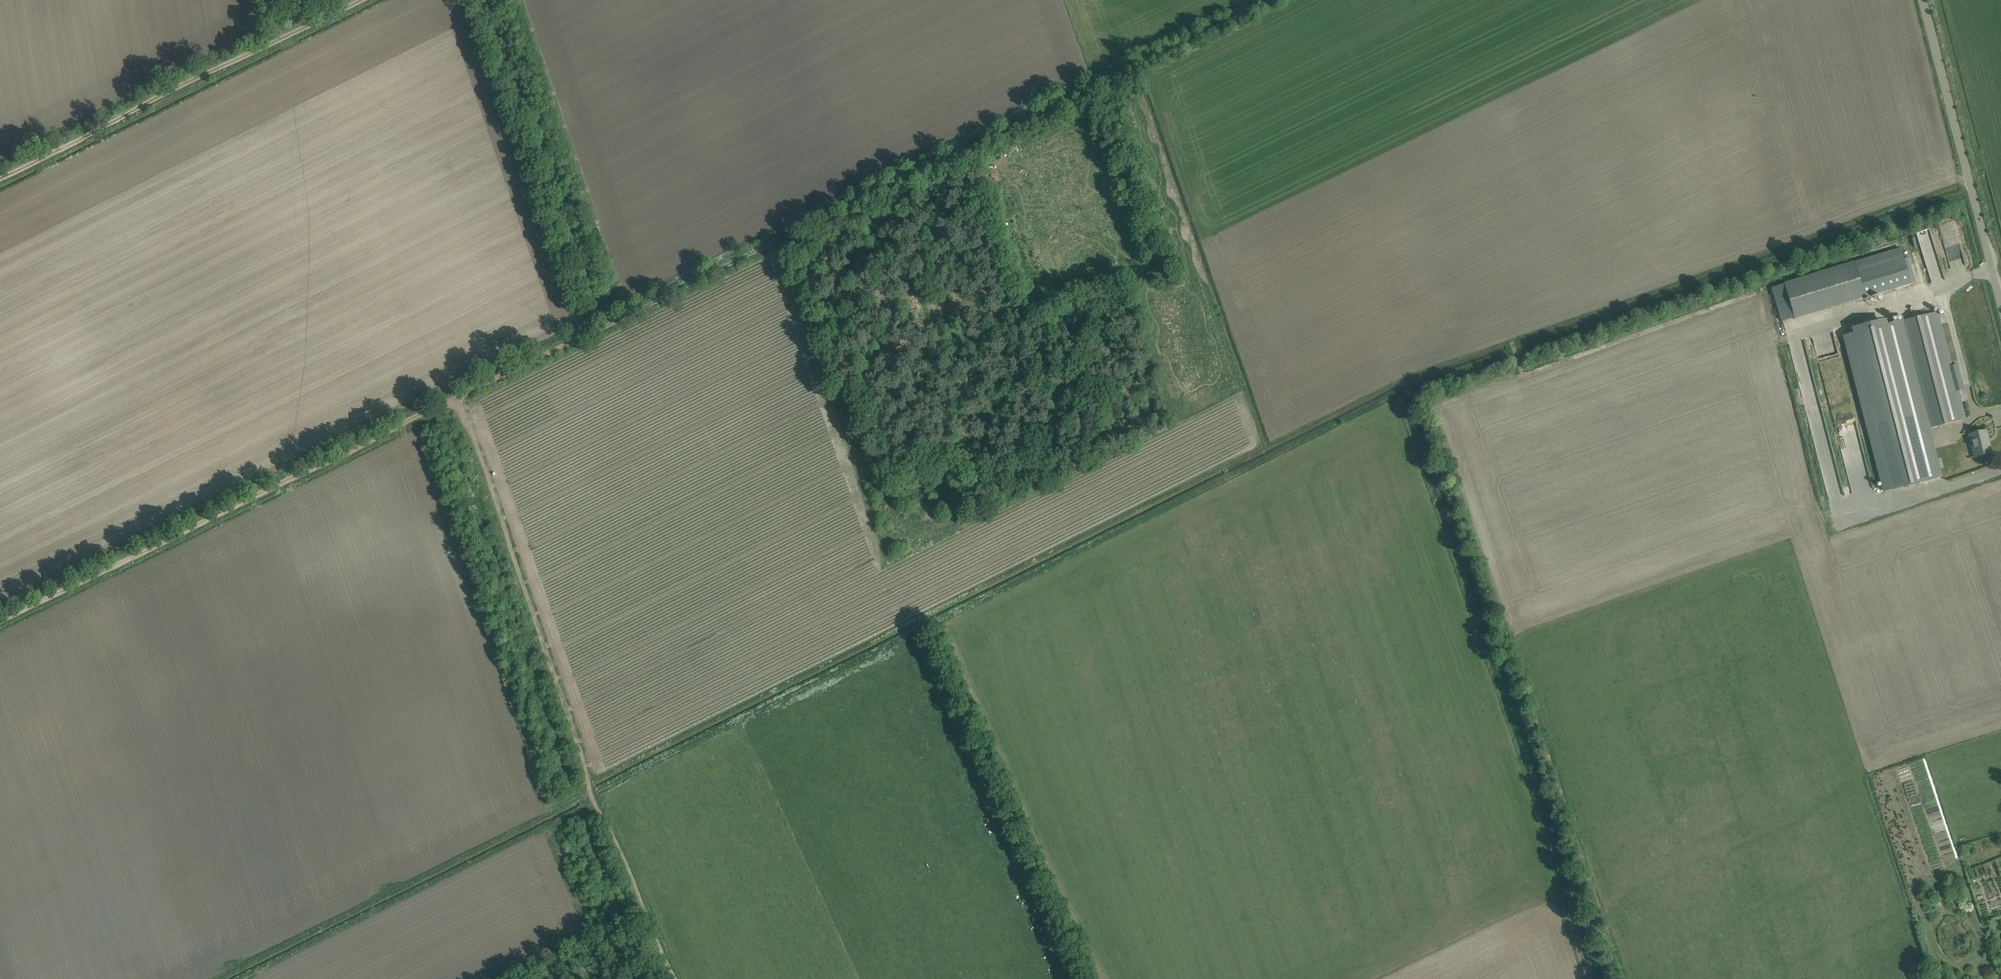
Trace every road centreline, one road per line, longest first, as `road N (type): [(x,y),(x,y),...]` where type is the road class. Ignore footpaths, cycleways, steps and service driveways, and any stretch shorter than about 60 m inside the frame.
road 1 (track): [(1269,0),(575,342)]
road 2 (track): [(454,399),(590,801),(671,978)]
road 3 (track): [(454,399),(0,620)]
road 4 (track): [(361,0),(0,179)]
road 5 (unclassified): [(2000,302),(1924,0)]
road 6 (track): [(575,342),(454,399)]

